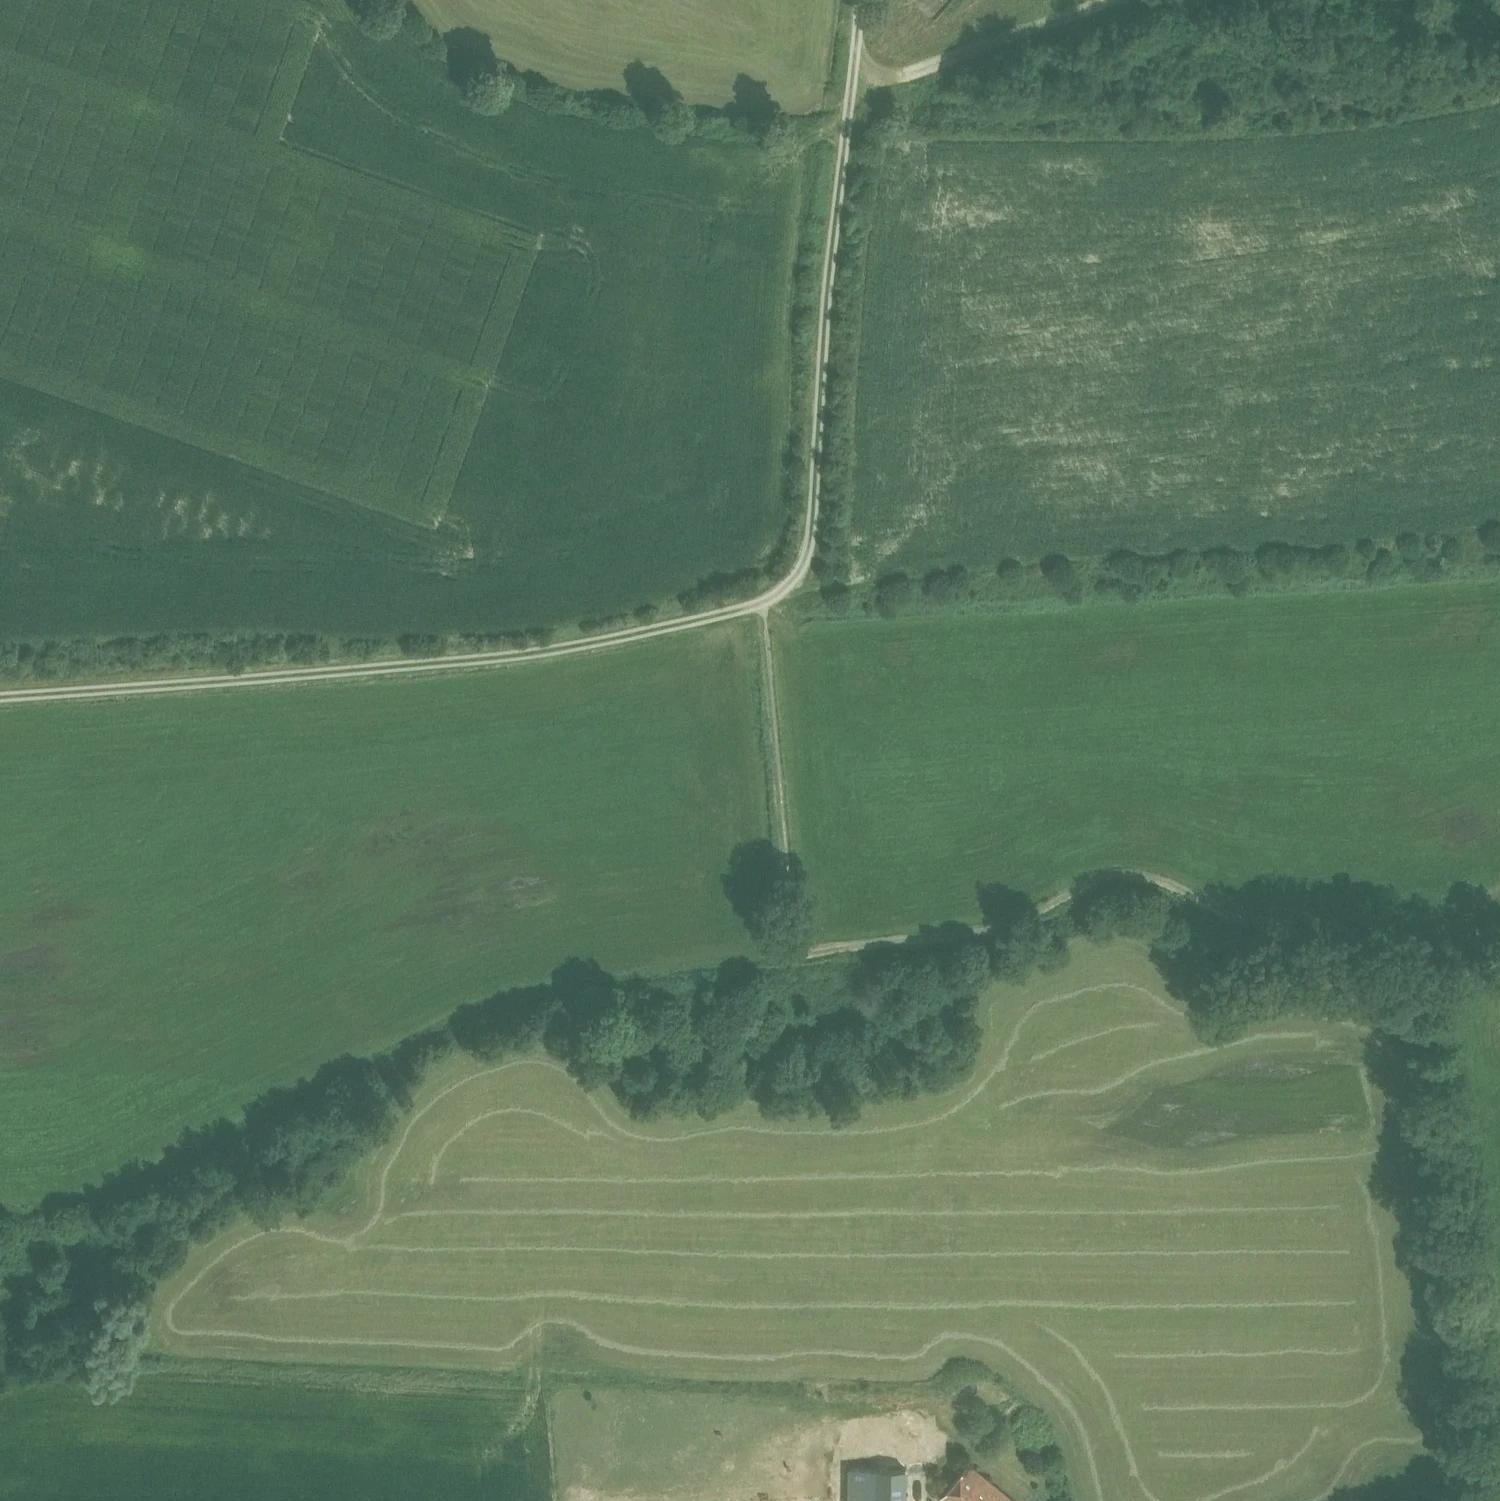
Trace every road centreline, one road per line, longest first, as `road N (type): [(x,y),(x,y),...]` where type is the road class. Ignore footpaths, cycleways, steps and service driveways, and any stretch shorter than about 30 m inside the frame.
road 1 (track): [(0,695),(513,656),(763,602)]
road 2 (track): [(763,602),(805,564),(815,525),(860,0)]

